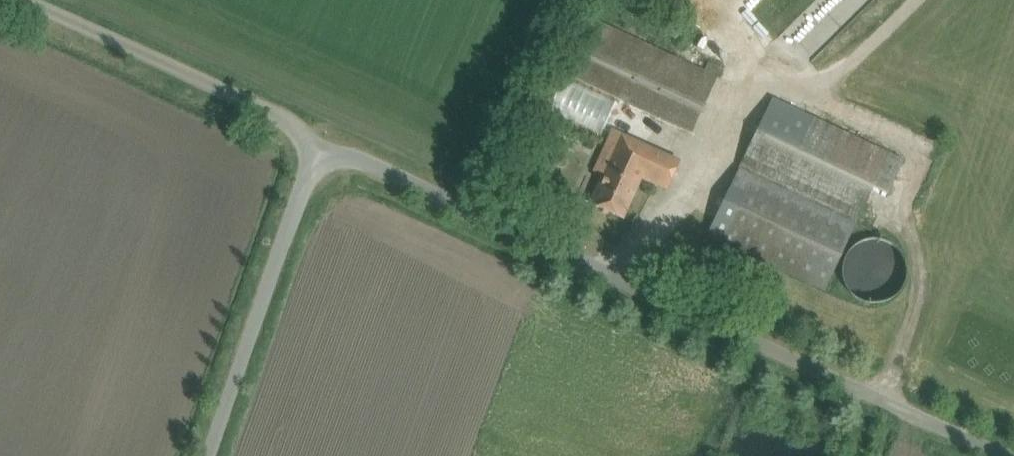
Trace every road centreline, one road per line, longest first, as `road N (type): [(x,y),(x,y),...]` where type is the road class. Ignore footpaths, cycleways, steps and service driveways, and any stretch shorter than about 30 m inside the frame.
road 1 (unclassified): [(204,455),(312,144),(614,278)]
road 2 (unclassified): [(1004,455),(614,278)]
road 3 (track): [(20,0),(257,109),(312,144)]
road 4 (track): [(757,77),(812,94),(912,0)]

